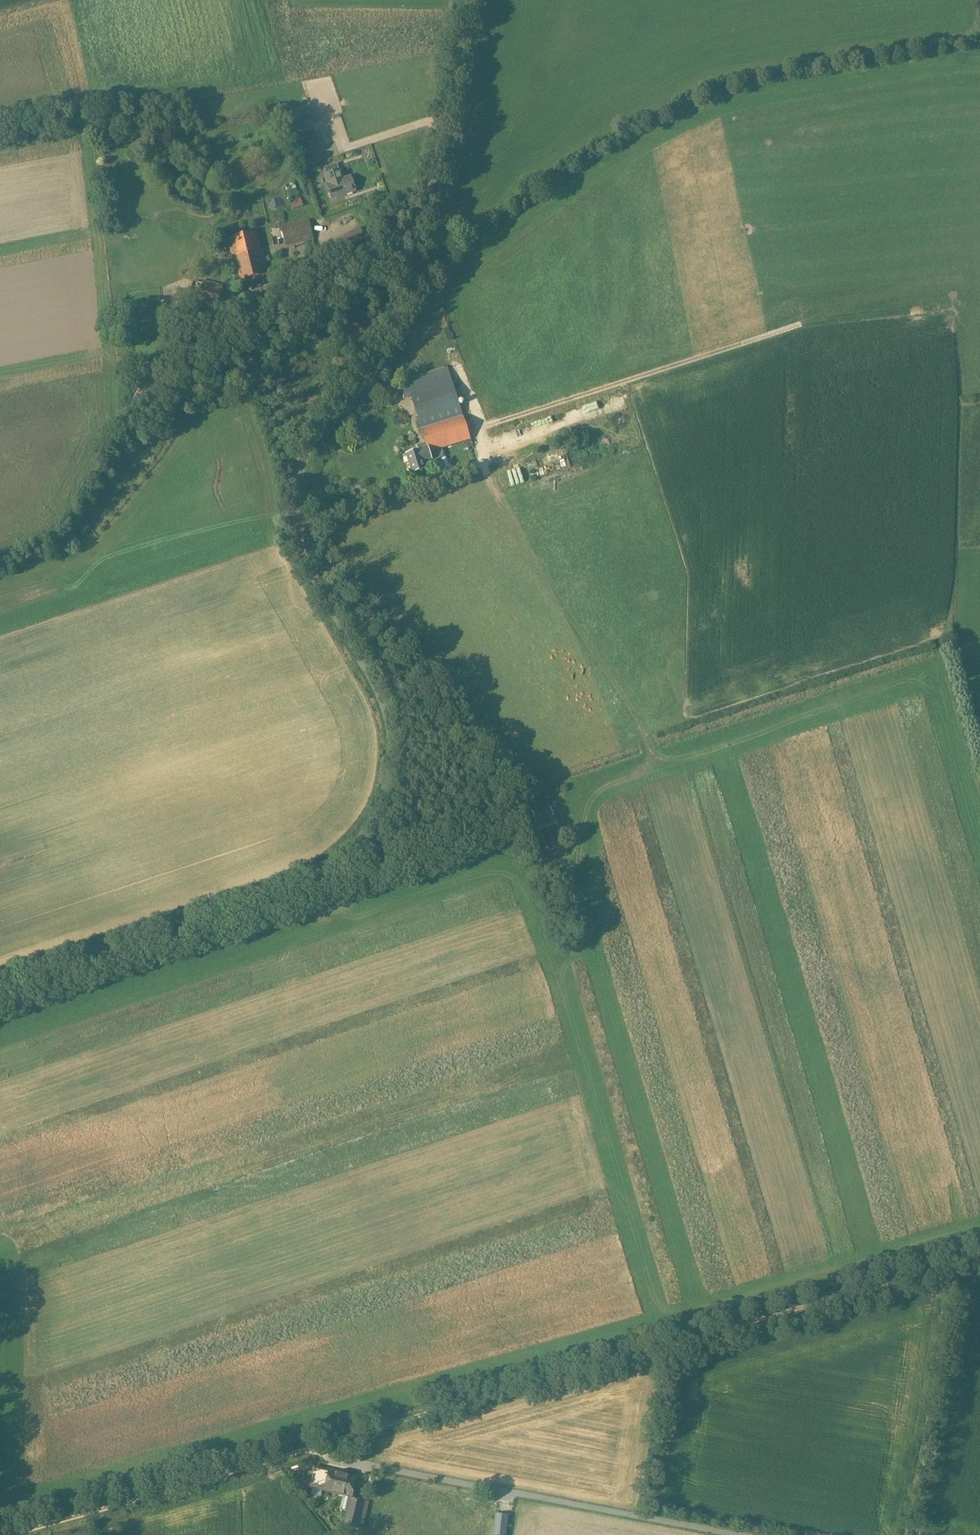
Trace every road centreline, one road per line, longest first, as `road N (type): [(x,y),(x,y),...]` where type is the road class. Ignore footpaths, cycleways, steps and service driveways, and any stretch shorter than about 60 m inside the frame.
road 1 (unclassified): [(0,977),(315,865),(354,831),(373,796),(380,720),(309,563),(293,501),(307,450),(383,326),(406,270),(462,0)]
road 2 (track): [(11,1534),(979,1253)]
road 3 (residential): [(730,1534),(295,1452)]
road 4 (track): [(801,324),(479,427),(451,349)]
road 5 (track): [(479,427),(488,461),(298,526)]

